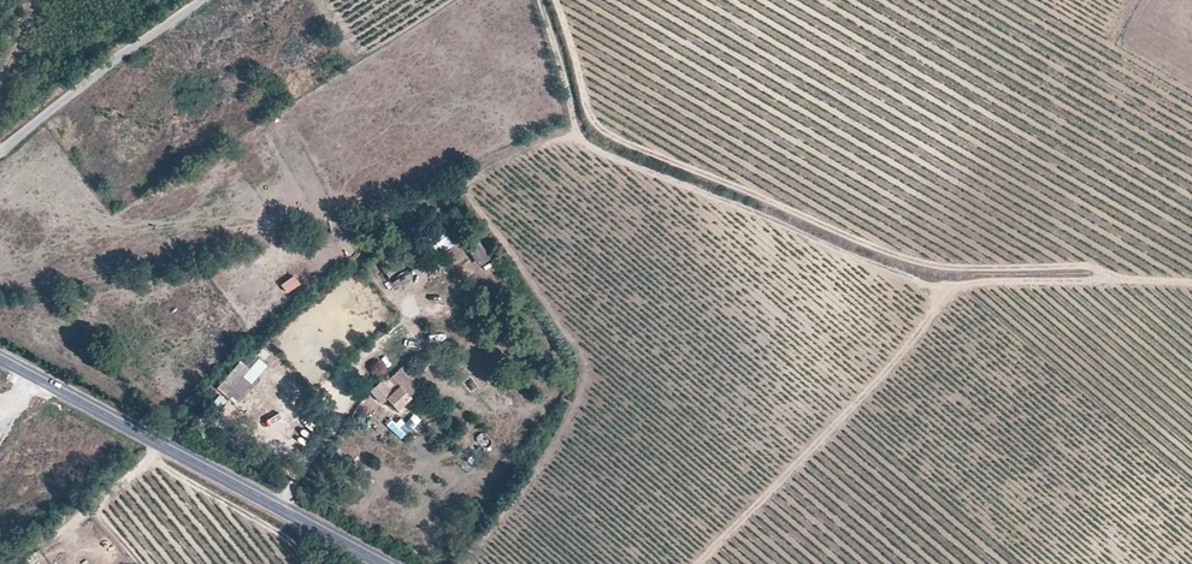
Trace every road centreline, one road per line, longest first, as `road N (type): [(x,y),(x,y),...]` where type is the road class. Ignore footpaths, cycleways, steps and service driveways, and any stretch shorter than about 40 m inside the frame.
road 1 (tertiary): [(385,563),(0,358)]
road 2 (unclassified): [(0,155),(199,0)]
road 3 (track): [(540,0),(570,91),(575,134)]

